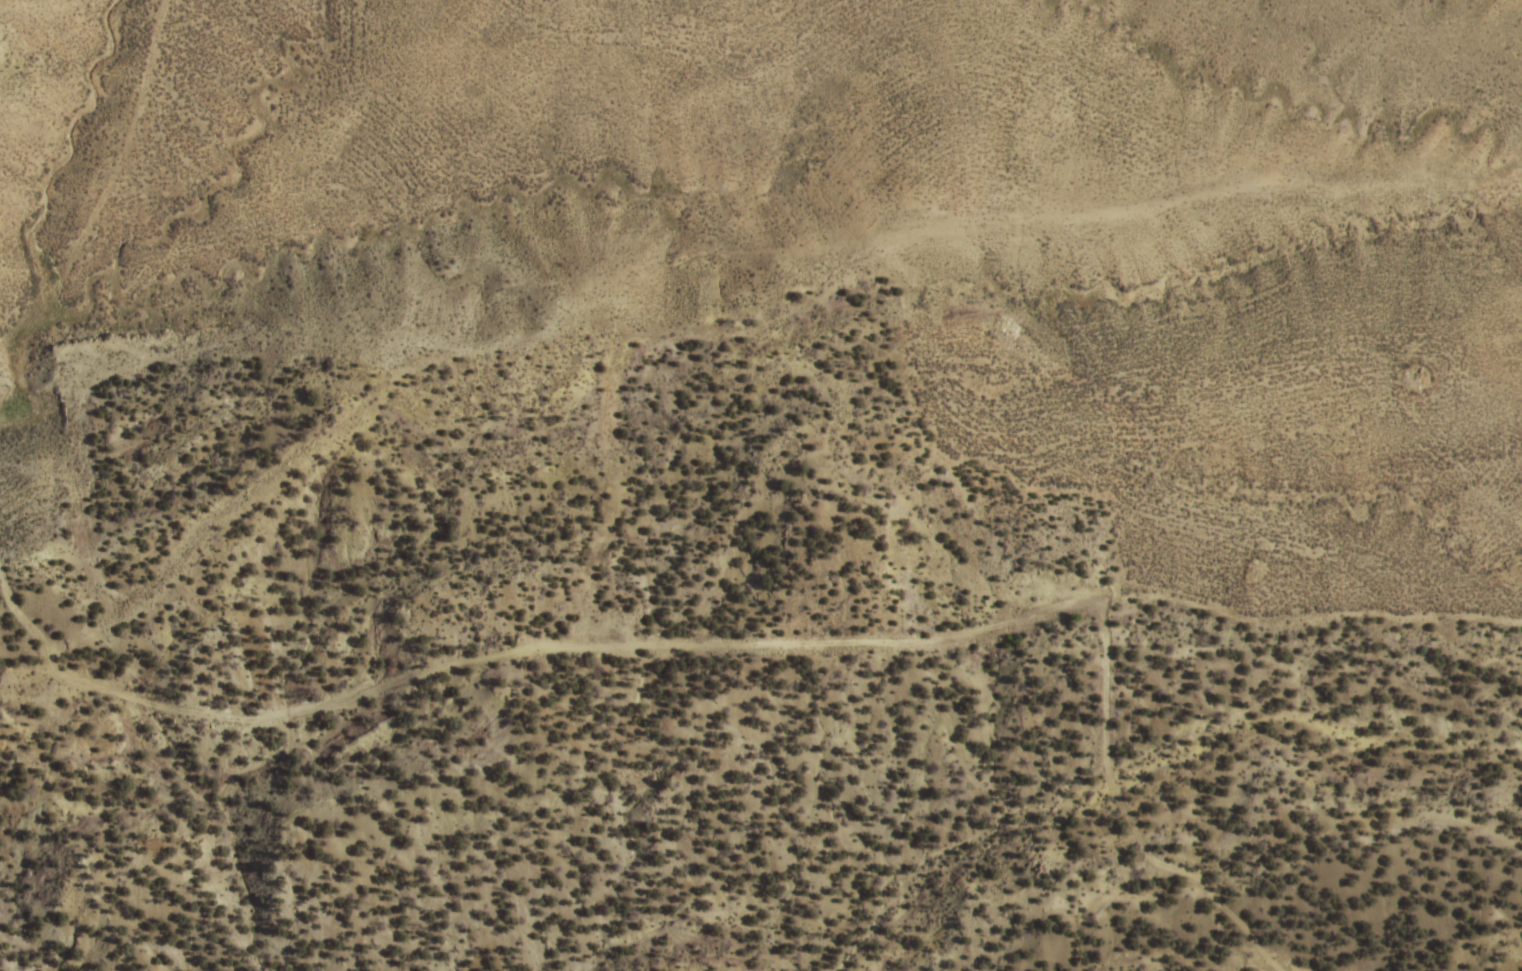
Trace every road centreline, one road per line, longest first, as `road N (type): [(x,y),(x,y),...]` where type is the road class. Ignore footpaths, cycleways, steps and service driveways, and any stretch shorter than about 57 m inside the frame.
road 1 (residential): [(913,0),(821,178),(713,233),(585,246),(491,168),(437,39),(385,0)]

